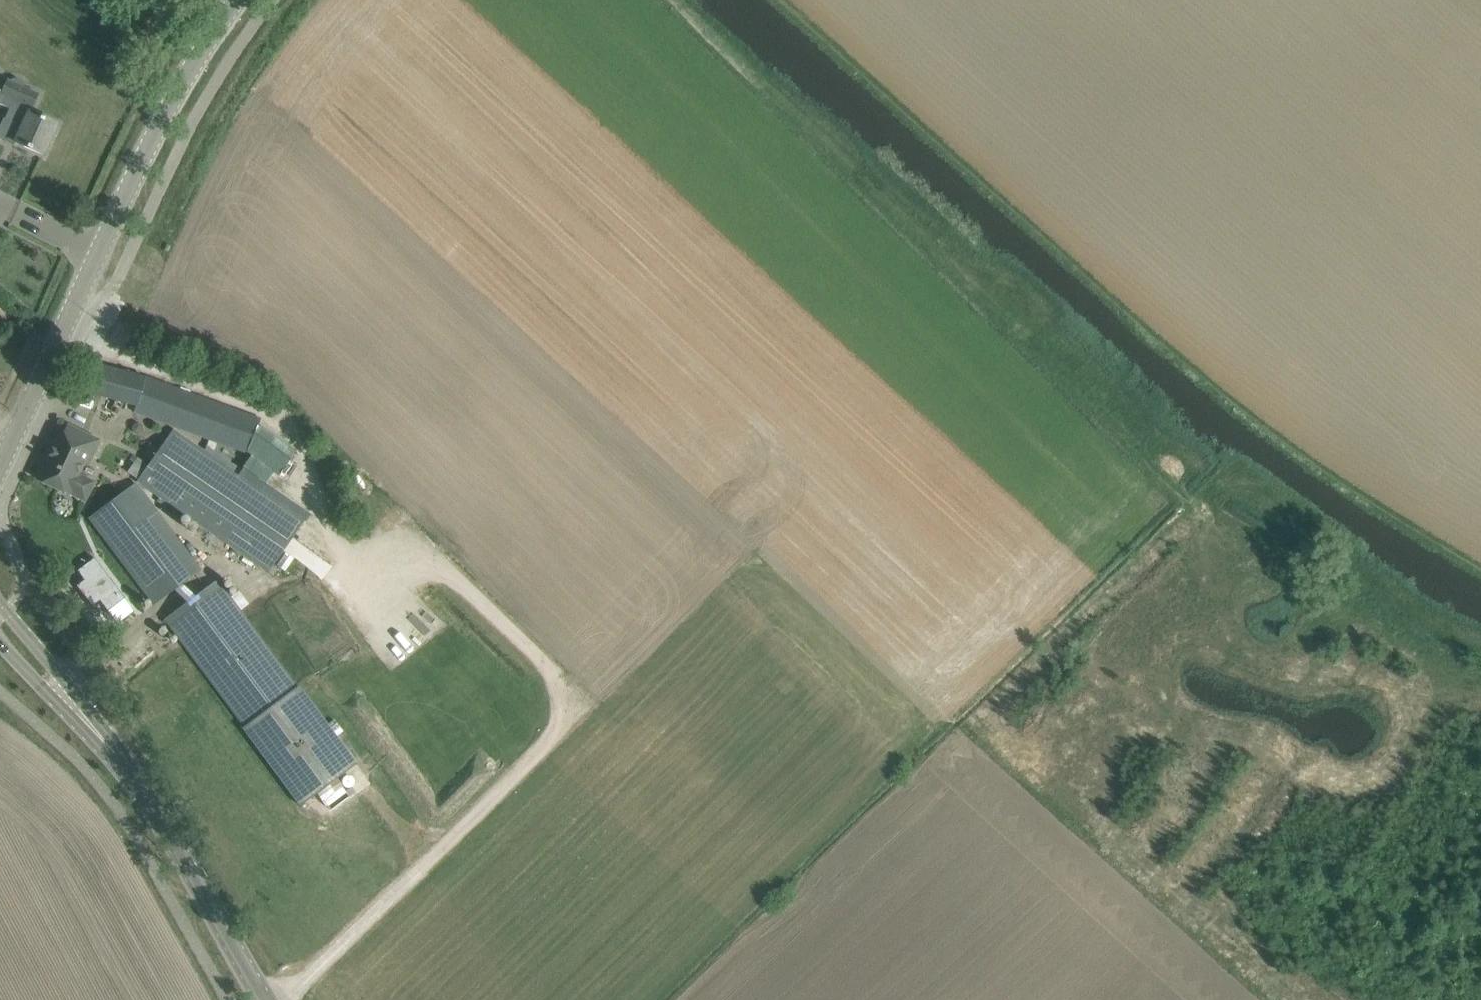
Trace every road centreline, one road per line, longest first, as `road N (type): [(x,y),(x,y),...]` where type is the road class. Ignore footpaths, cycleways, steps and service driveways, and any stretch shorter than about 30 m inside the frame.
road 1 (tertiary): [(0,465),(161,120),(238,0)]
road 2 (tertiary): [(260,999),(170,827),(0,625)]

